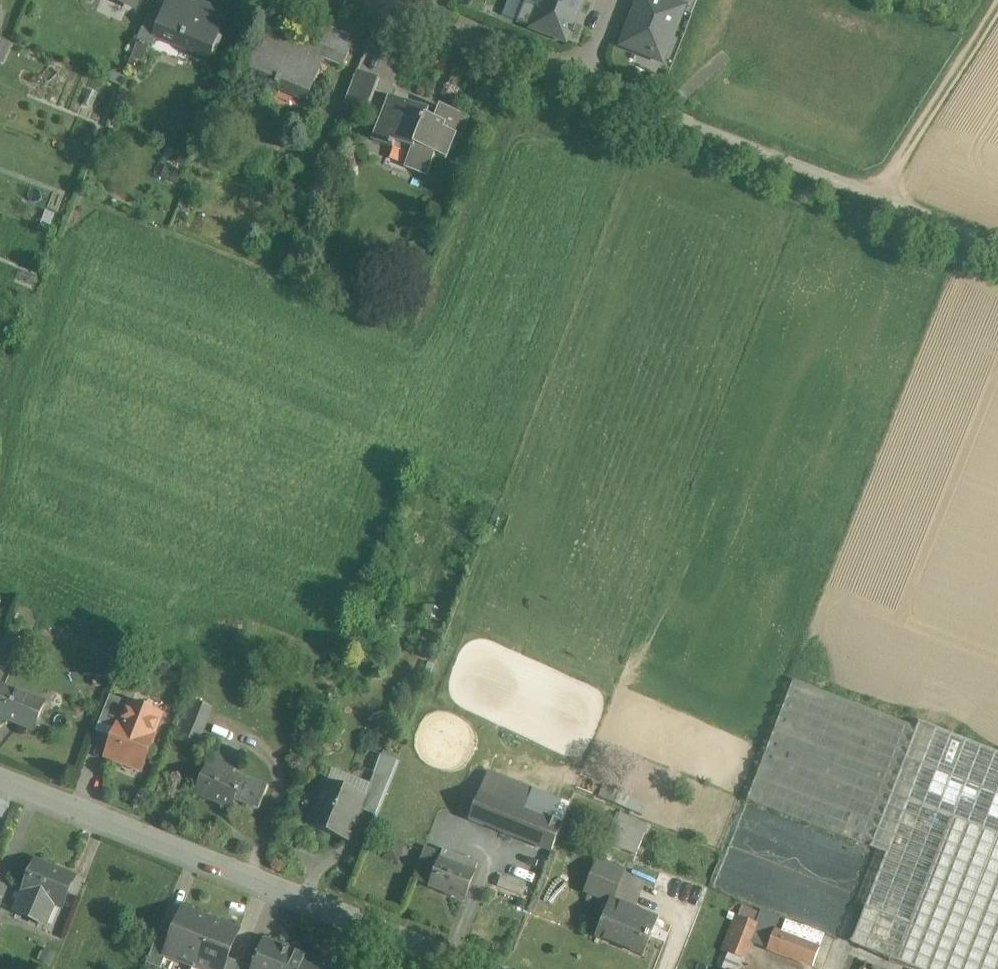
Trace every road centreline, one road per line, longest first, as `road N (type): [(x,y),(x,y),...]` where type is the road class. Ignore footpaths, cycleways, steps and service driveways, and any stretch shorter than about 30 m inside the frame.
road 1 (residential): [(420,949),(0,780)]
road 2 (residential): [(580,79),(997,245)]
road 3 (track): [(997,2),(877,197)]
road 4 (residential): [(380,0),(580,79)]

